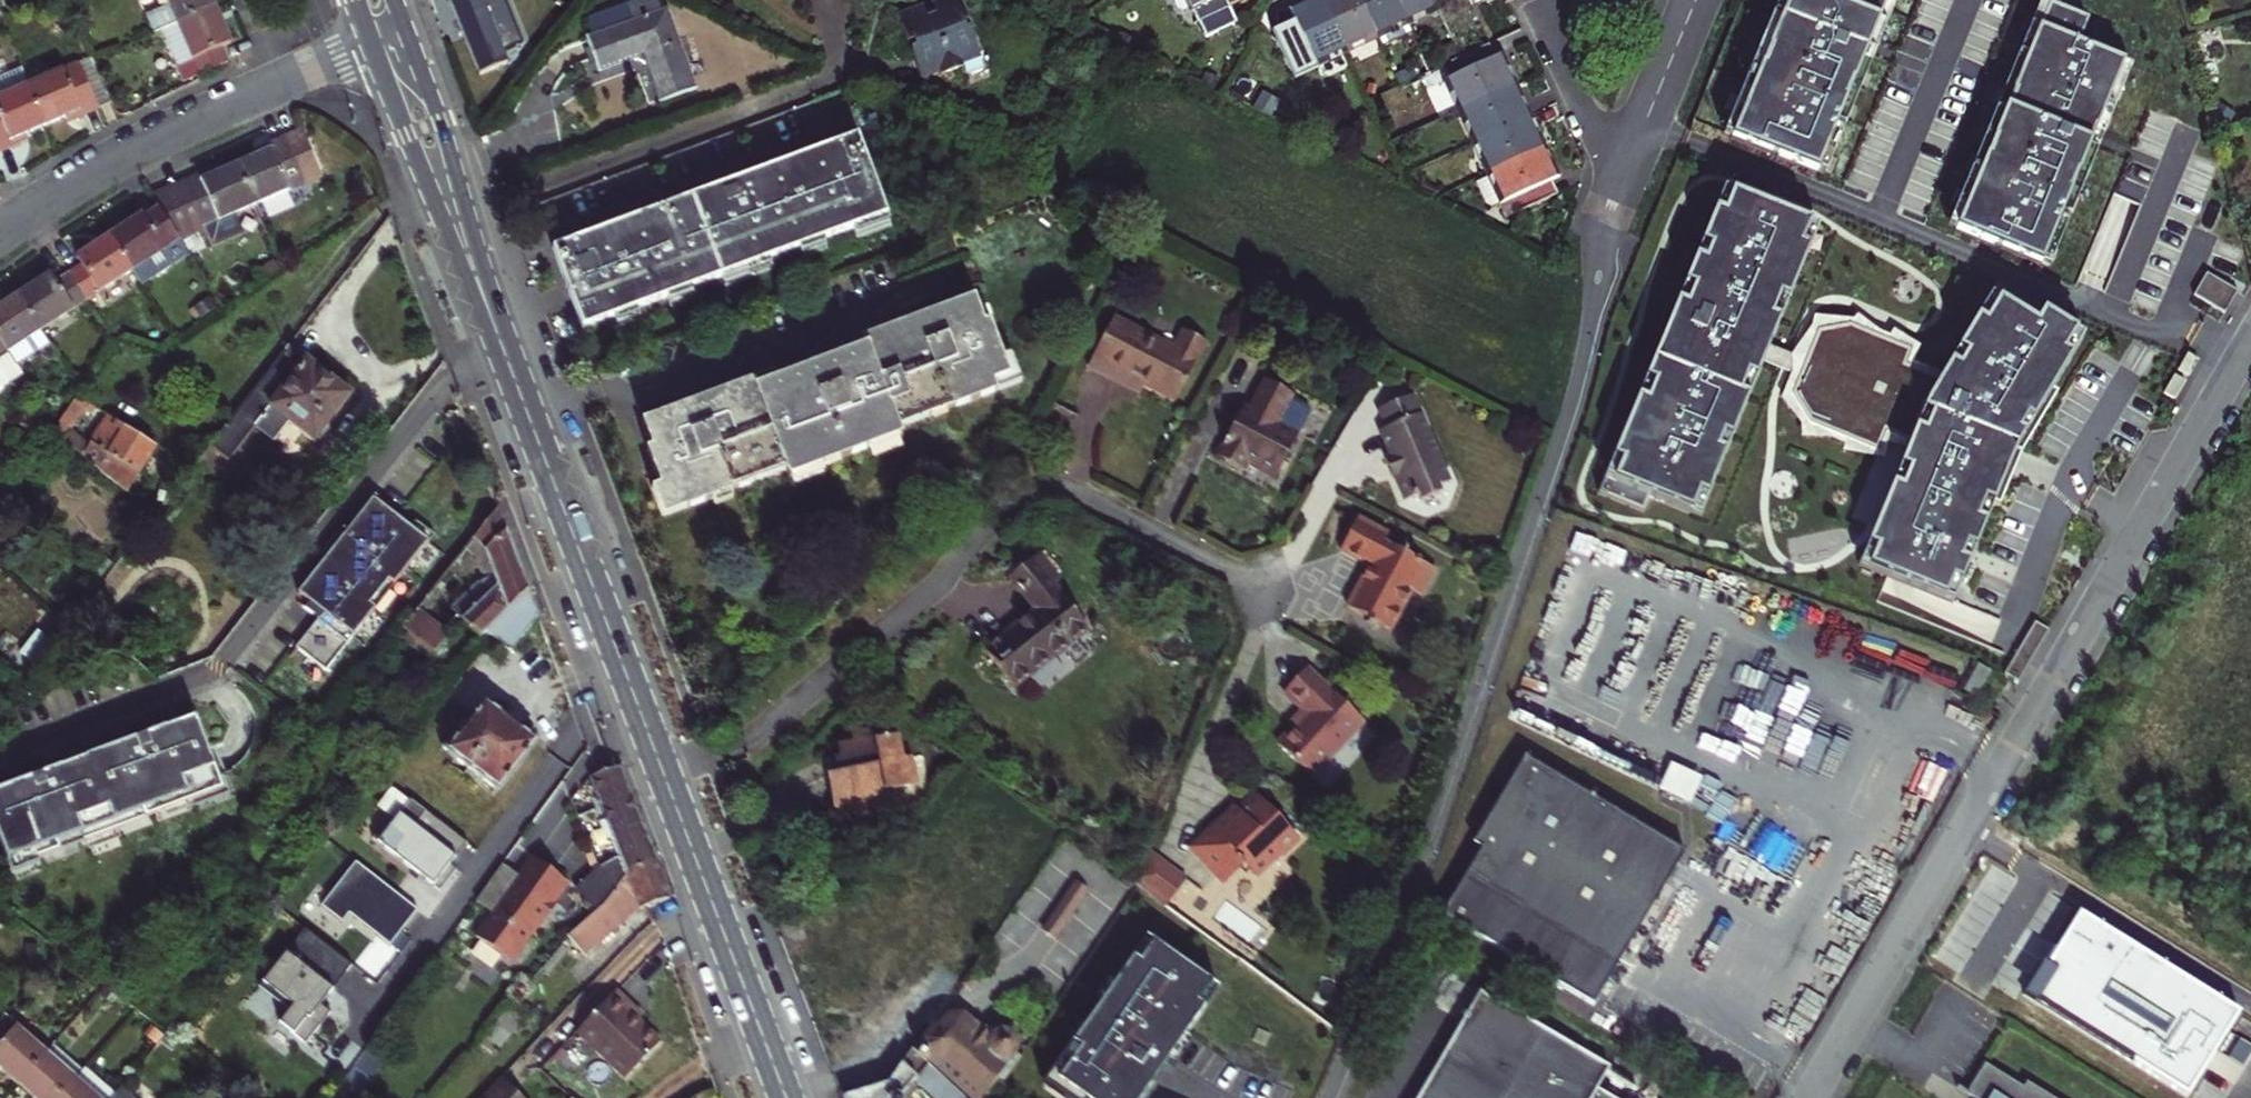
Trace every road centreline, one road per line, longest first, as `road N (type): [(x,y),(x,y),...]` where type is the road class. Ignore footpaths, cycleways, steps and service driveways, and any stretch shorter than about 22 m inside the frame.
road 1 (secondary): [(386,41),(785,1097)]
road 2 (unclassified): [(1607,223),(1569,413),(1328,1097)]
road 3 (residential): [(2250,346),(1808,1097)]
road 4 (residential): [(0,233),(169,132),(386,41)]
road 5 (residential): [(1563,0),(1541,10),(1622,182)]
road 6 (residential): [(1622,182),(1696,0)]

